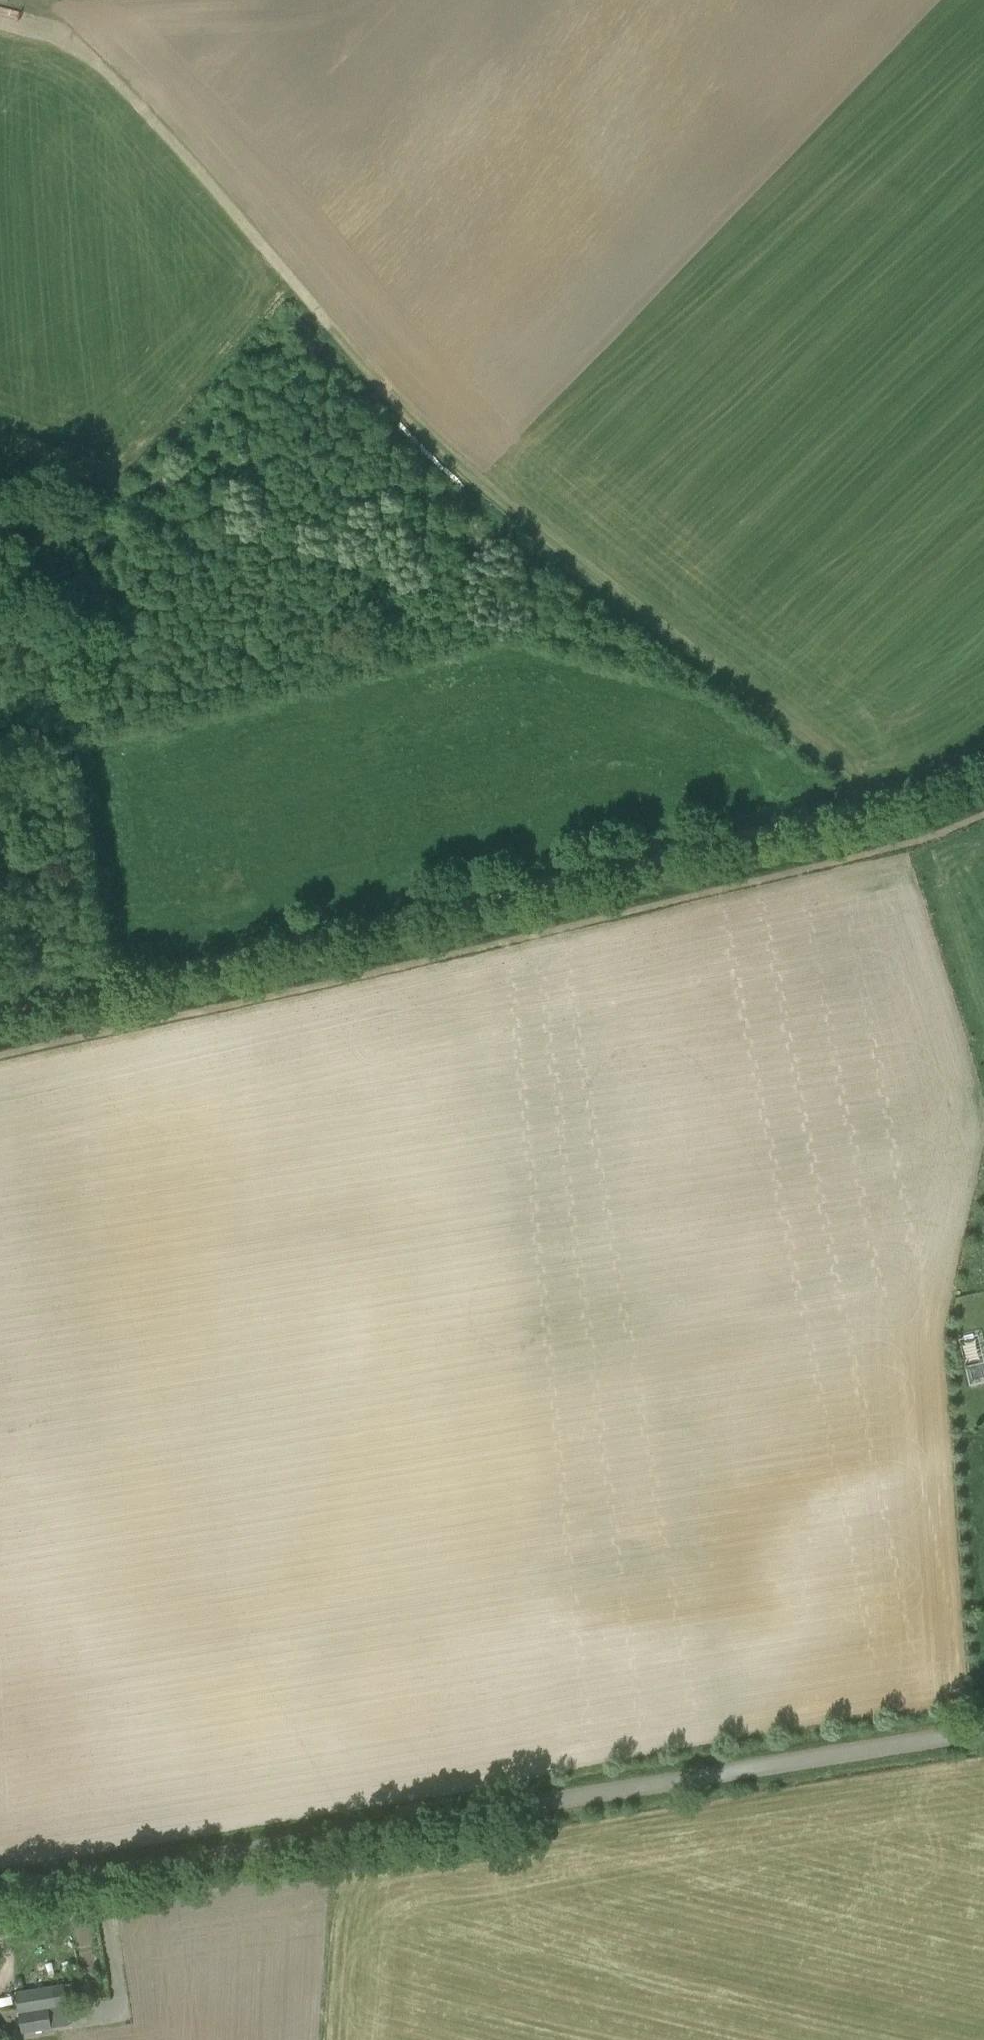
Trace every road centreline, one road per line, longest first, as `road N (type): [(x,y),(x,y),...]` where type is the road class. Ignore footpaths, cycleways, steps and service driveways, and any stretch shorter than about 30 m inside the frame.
road 1 (unclassified): [(0,1000),(526,893),(870,809),(983,765)]
road 2 (unclassified): [(0,1893),(983,1729)]

